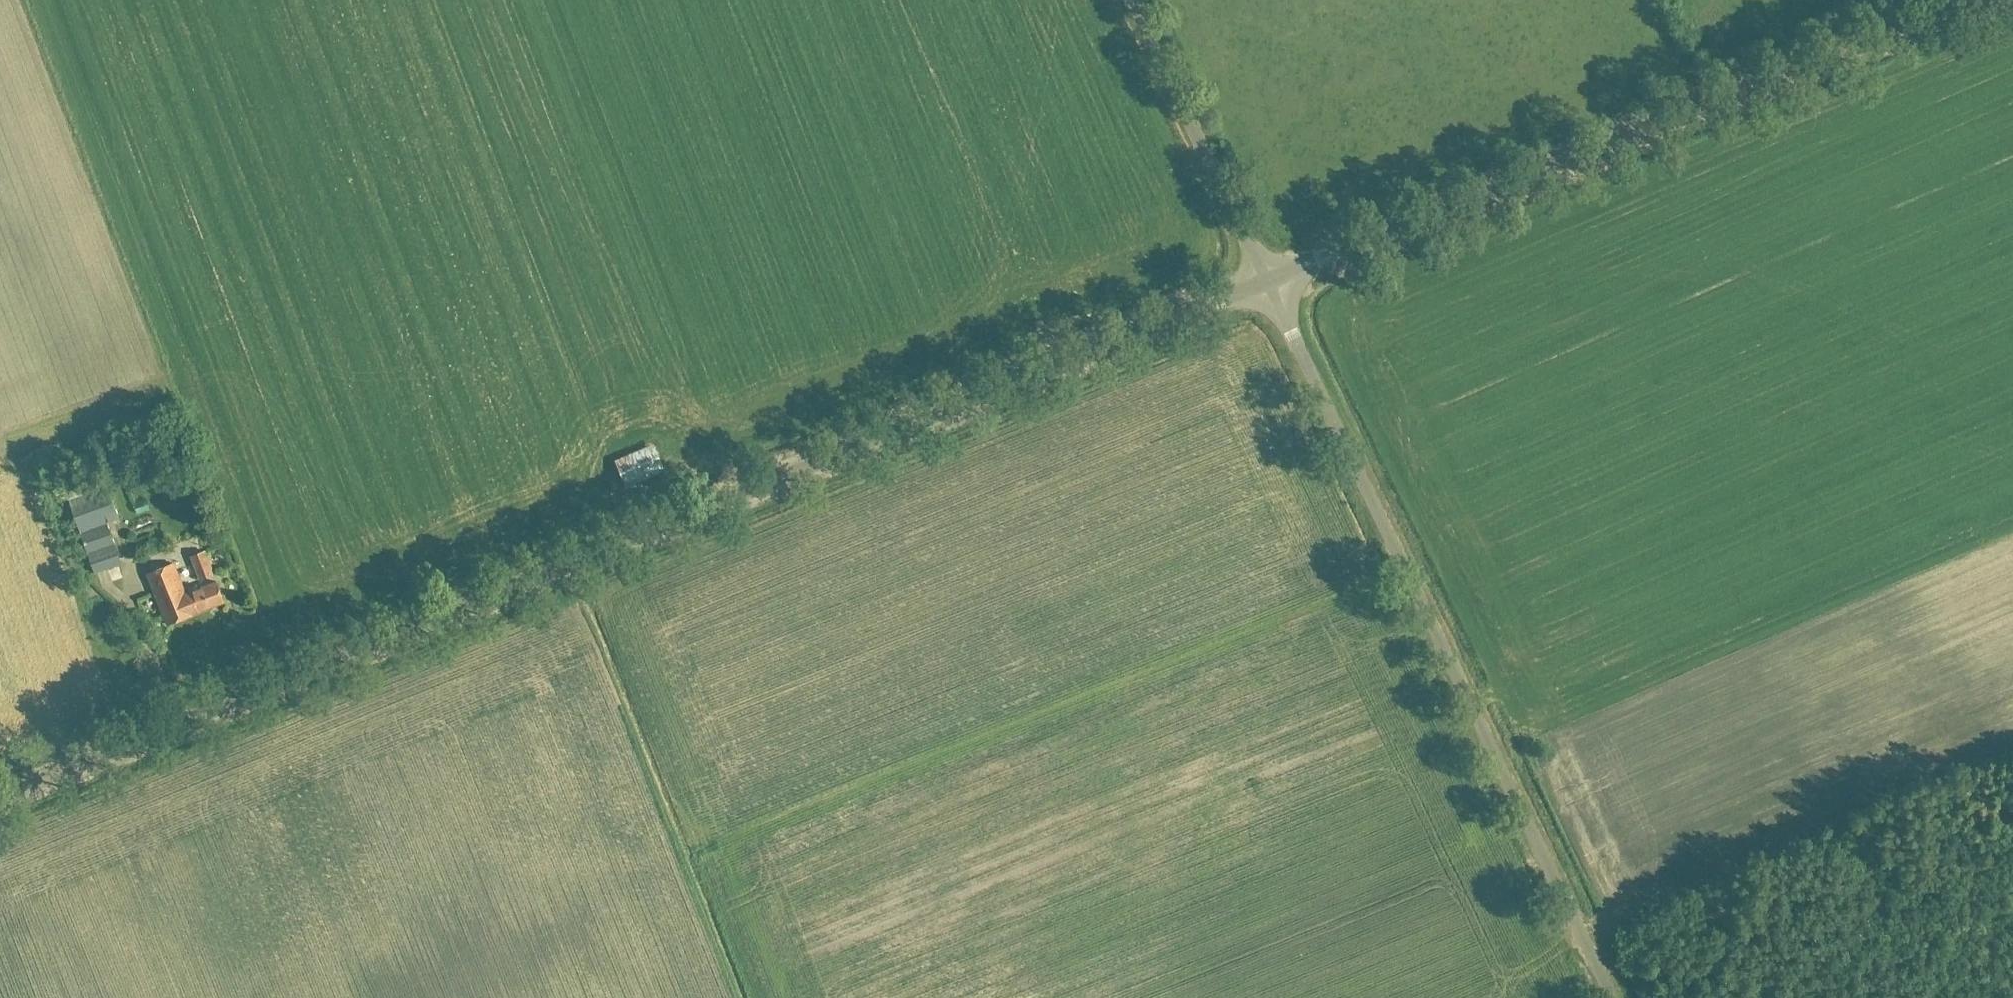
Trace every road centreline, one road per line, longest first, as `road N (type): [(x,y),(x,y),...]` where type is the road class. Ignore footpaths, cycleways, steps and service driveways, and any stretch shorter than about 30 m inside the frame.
road 1 (unclassified): [(0,802),(1270,284)]
road 2 (unclassified): [(1618,997),(1270,284)]
road 3 (unclassified): [(1270,284),(1962,0)]
road 4 (unclassified): [(1270,284),(1134,0)]

